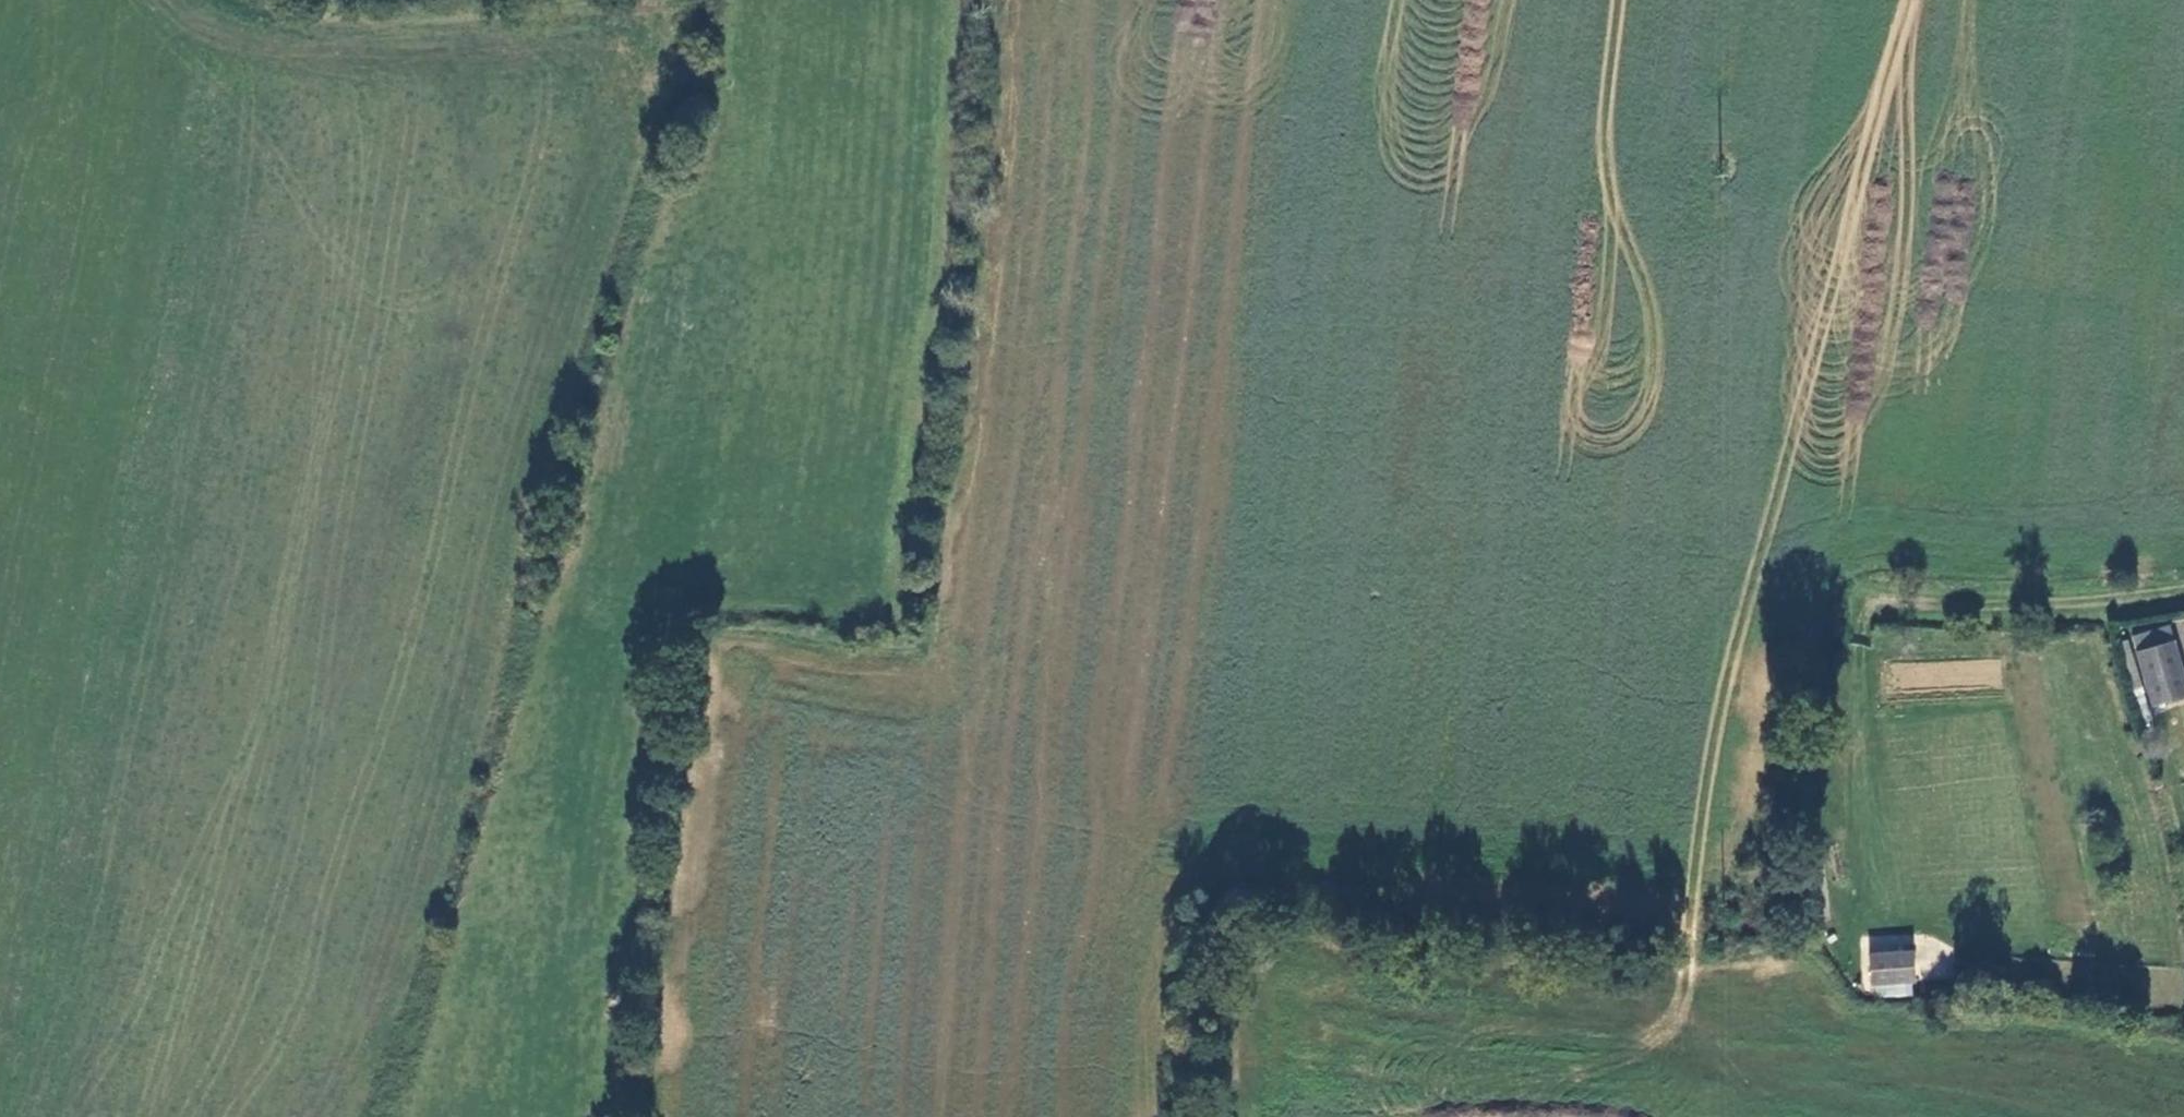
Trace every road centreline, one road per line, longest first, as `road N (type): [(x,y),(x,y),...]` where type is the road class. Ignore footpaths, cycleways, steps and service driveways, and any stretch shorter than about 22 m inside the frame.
road 1 (unclassified): [(2183,587),(2002,607),(1870,605)]

